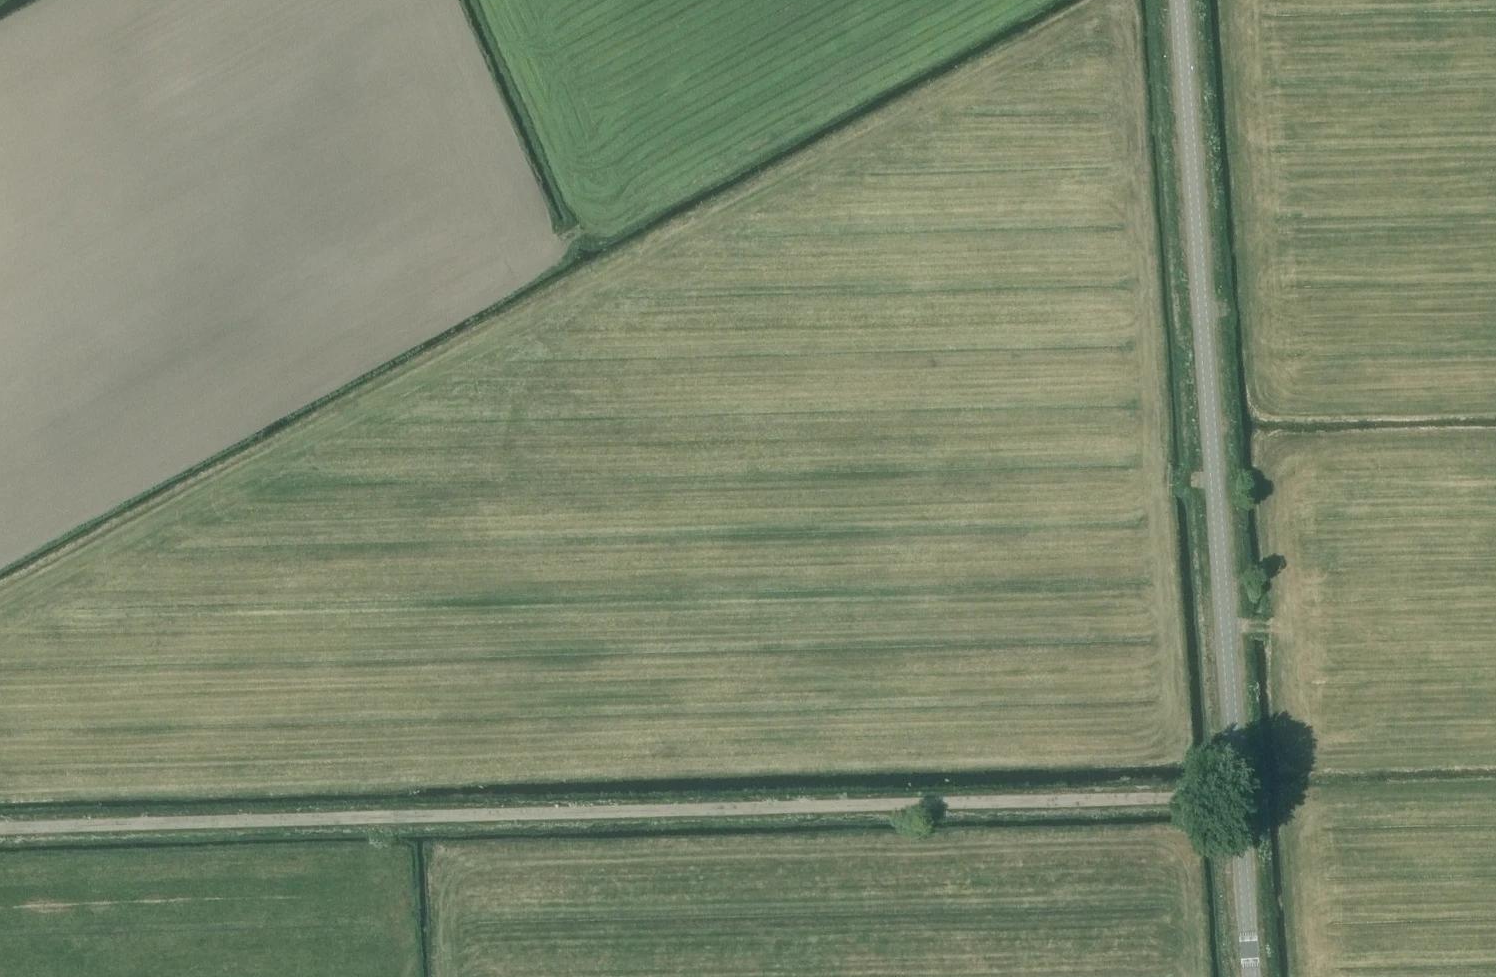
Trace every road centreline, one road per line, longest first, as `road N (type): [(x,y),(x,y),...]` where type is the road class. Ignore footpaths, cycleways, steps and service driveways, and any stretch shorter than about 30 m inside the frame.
road 1 (track): [(1235,792),(0,830)]
road 2 (tertiary): [(1249,976),(1179,0)]

